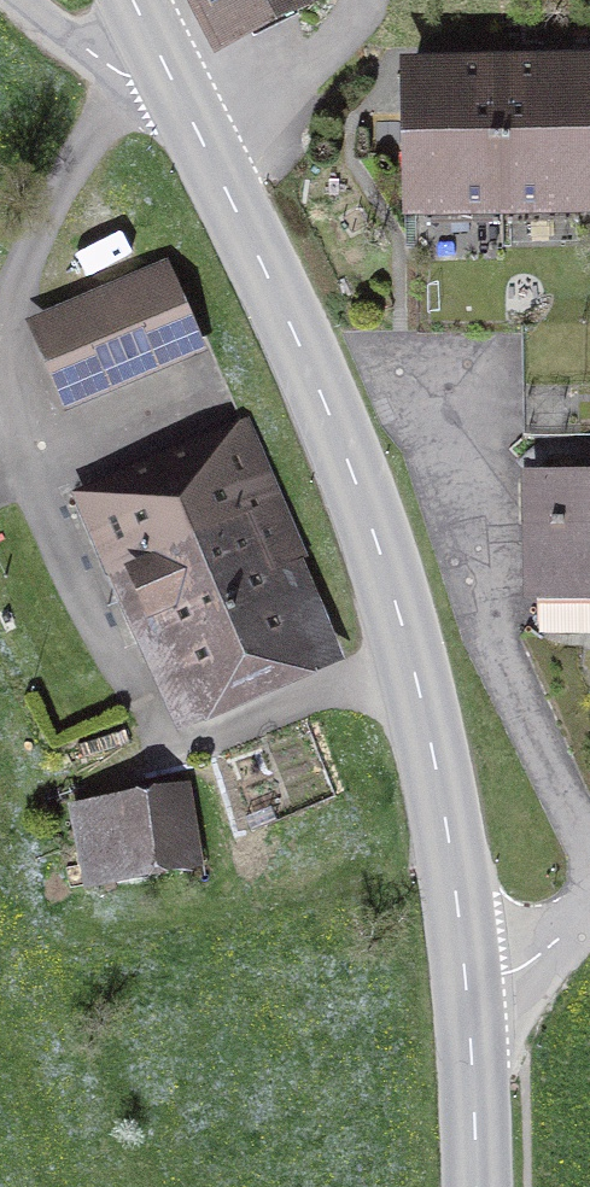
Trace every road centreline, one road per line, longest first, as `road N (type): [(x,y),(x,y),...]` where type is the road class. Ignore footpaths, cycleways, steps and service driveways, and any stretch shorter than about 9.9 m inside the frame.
road 1 (tertiary): [(466,985),(447,826),(381,546),(337,425),(136,0)]
road 2 (track): [(203,141),(327,49),(361,0)]
road 3 (tertiary): [(474,1186),(466,985)]
road 4 (residential): [(589,903),(530,962),(466,985)]
road 5 (track): [(139,77),(24,0)]

